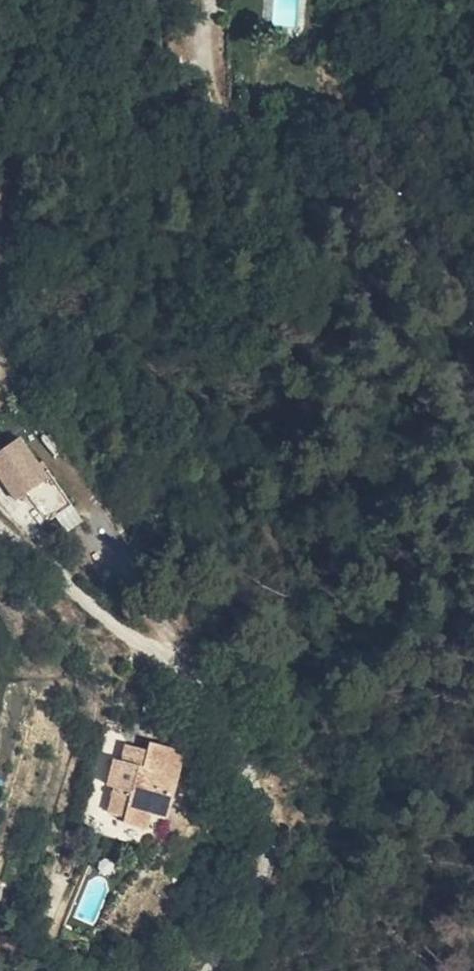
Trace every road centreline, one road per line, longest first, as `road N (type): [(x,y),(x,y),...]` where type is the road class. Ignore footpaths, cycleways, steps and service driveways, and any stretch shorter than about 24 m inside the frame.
road 1 (residential): [(222,970),(259,905),(272,843),(252,780),(192,686),(0,529)]

